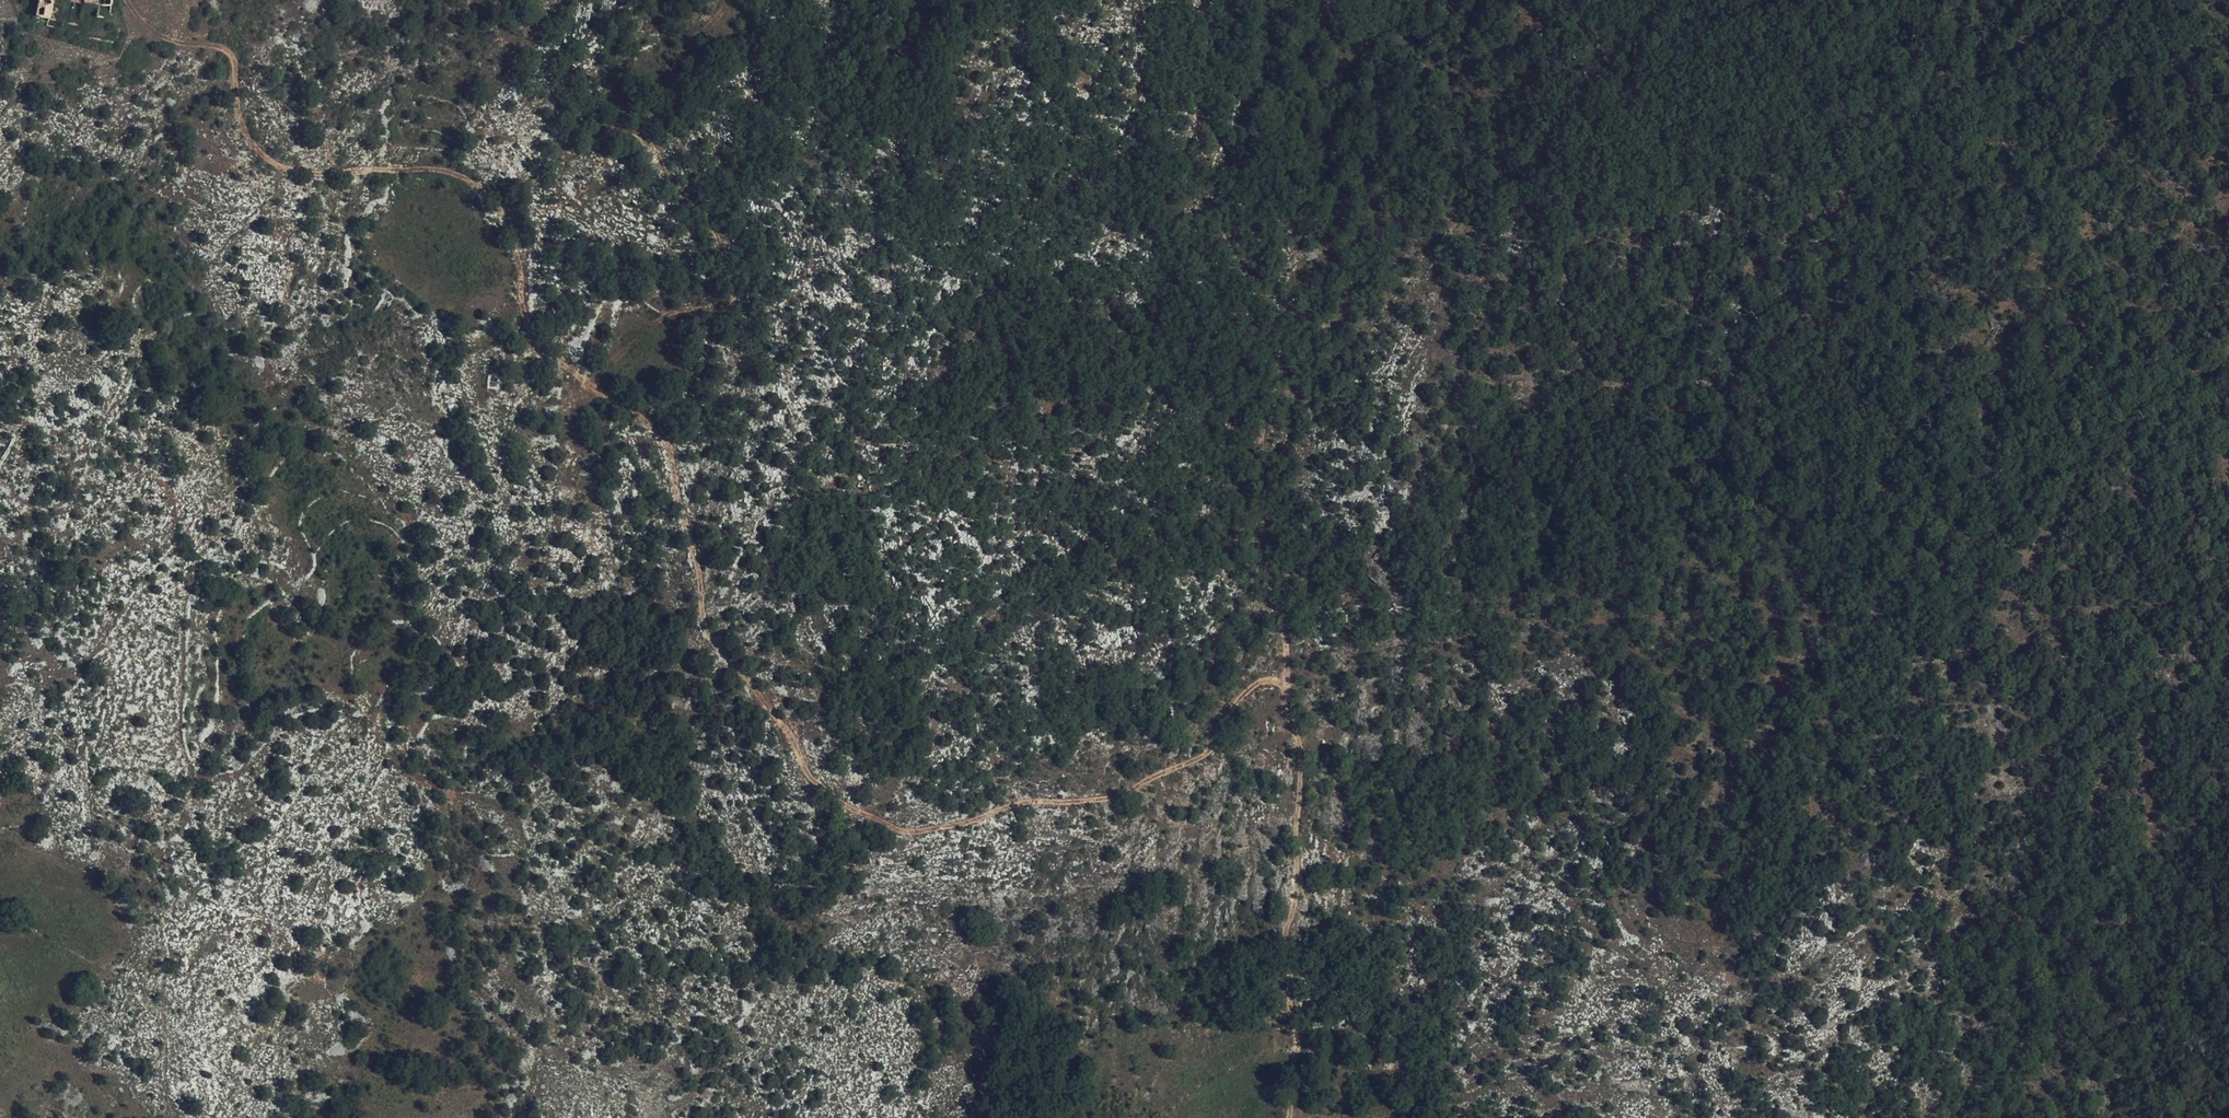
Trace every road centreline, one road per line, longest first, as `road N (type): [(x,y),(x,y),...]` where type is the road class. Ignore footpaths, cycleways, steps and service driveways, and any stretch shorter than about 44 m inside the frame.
road 1 (track): [(125,0),(149,31),(225,46),(249,143),(277,166),(457,175),(494,201),(534,301),(581,371),(652,431),(677,484),(706,630),(788,731),(813,779),(849,808),(906,833),(1024,802),(1121,796),(1205,756),(1253,683),(1286,684)]
road 2 (track): [(1286,684),(1273,497),(1285,388),(1282,313),(1218,210),(1202,0)]
road 3 (track): [(1289,1117),(1299,1071),(1309,772),(1286,684)]

